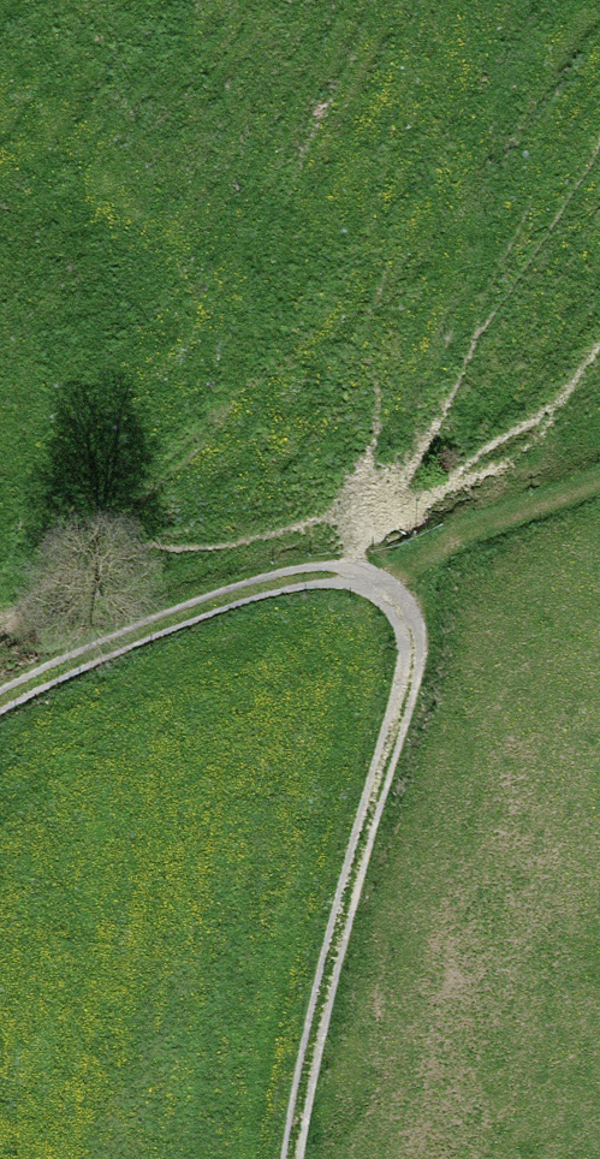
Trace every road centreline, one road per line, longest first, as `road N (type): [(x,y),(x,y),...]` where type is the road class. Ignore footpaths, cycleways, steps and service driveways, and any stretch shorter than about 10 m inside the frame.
road 1 (track): [(393,598),(409,627),(407,696),(300,1099),(292,1158)]
road 2 (track): [(0,704),(162,618),(295,580),(357,579),(393,598)]
road 3 (track): [(599,476),(428,543),(406,564),(393,598)]

